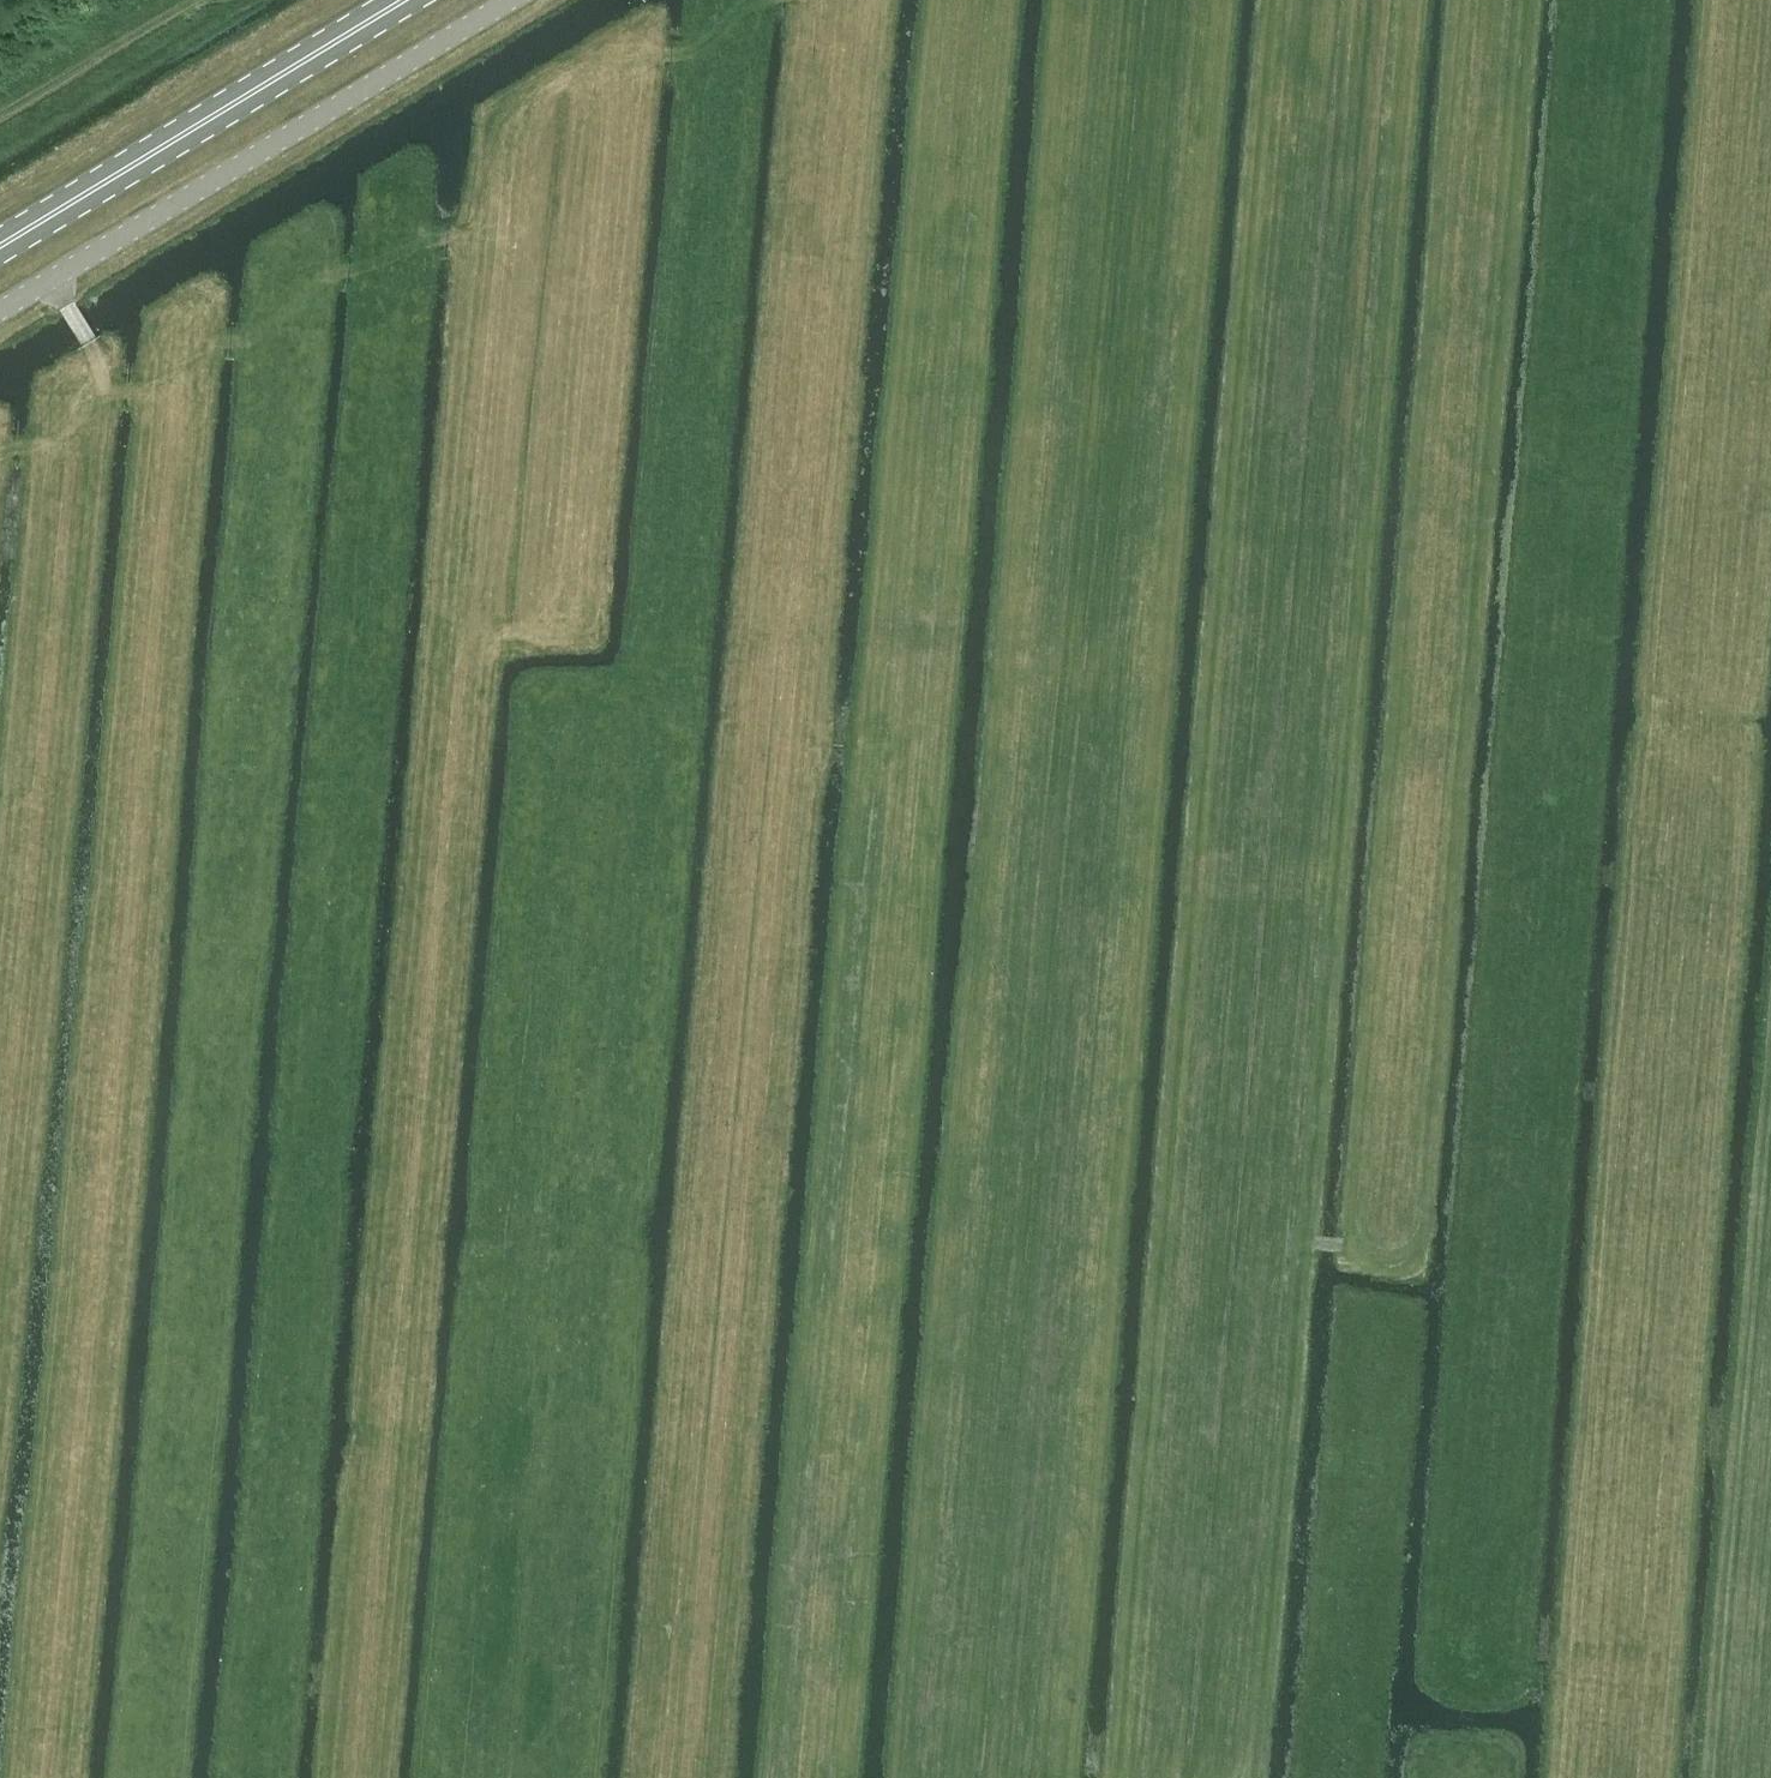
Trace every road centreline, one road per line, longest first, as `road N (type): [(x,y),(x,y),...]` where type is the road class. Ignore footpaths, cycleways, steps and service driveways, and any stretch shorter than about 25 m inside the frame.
road 1 (unclassified): [(0,303),(493,0)]
road 2 (primary): [(0,246),(403,0)]

